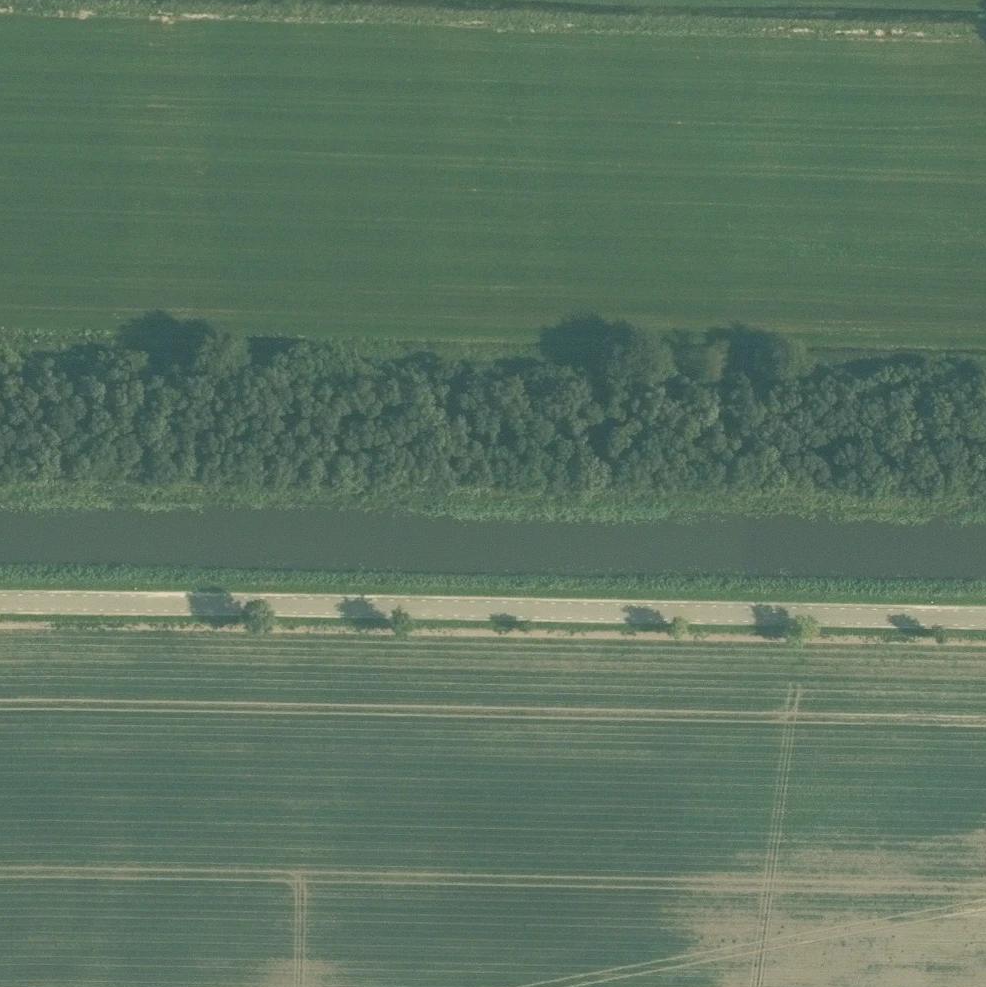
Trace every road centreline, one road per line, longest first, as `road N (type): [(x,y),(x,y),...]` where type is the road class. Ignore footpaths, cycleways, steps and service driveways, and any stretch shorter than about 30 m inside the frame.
road 1 (tertiary): [(985,619),(0,605)]

